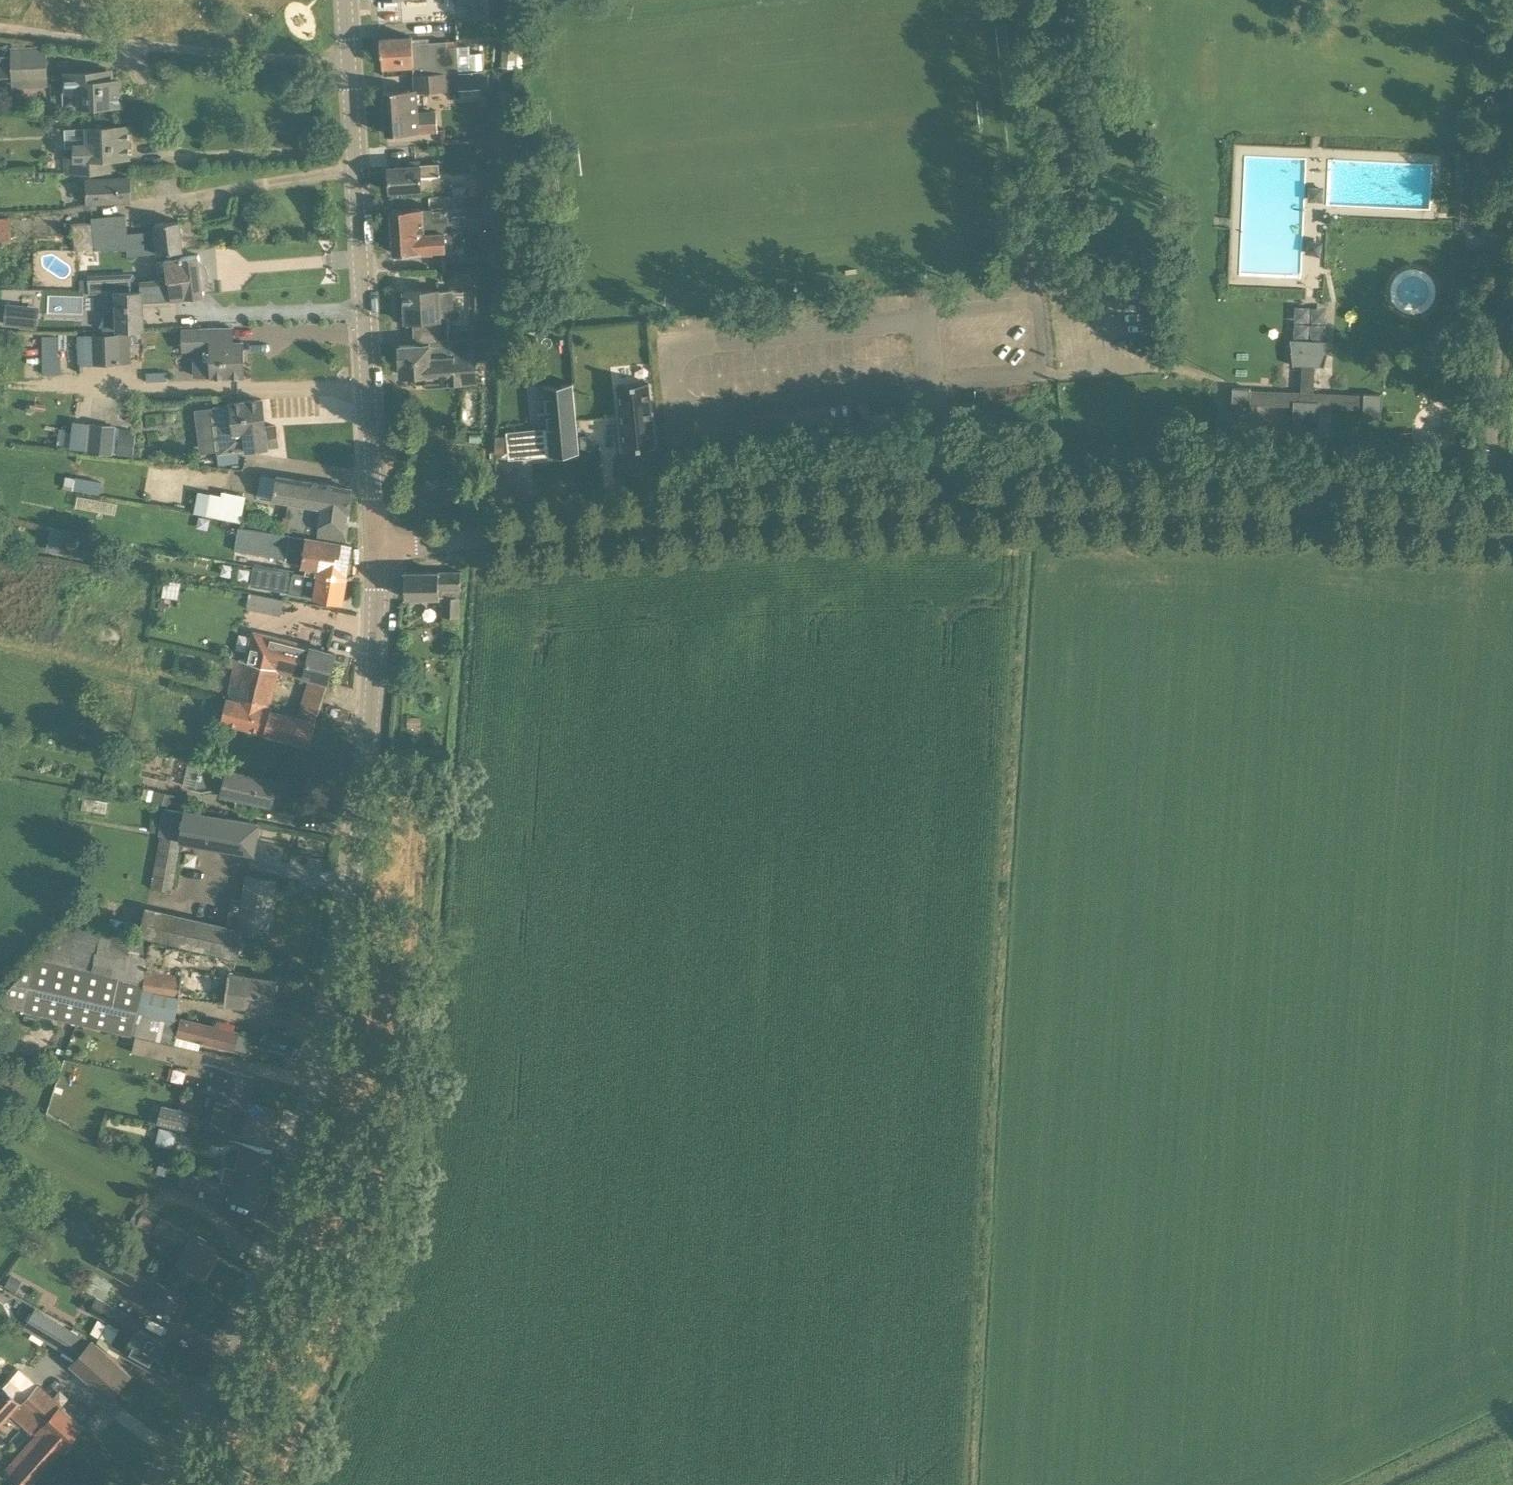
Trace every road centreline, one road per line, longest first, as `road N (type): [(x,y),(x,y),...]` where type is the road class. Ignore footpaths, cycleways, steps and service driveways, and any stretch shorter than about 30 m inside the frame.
road 1 (unclassified): [(379,547),(792,511),(1186,496),(1485,518)]
road 2 (tertiary): [(159,1484),(227,1378),(310,1160),(342,994),(379,547)]
road 3 (tertiary): [(379,547),(347,67)]
road 4 (unclassified): [(1485,518),(1512,69)]
road 5 (unclassified): [(347,67),(0,28)]

